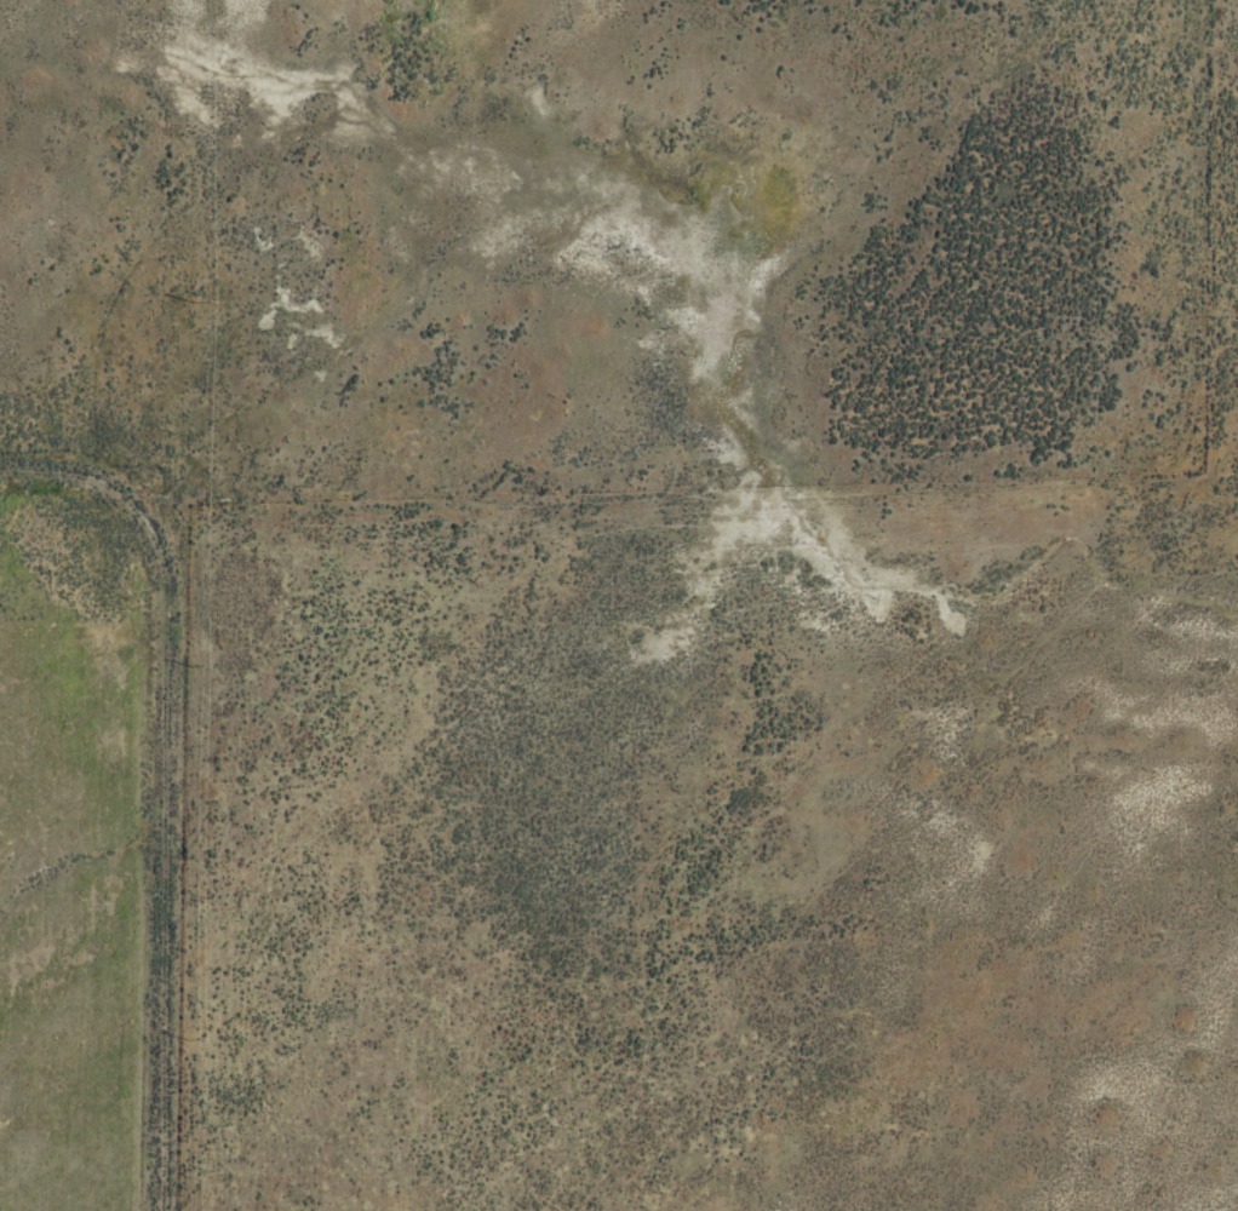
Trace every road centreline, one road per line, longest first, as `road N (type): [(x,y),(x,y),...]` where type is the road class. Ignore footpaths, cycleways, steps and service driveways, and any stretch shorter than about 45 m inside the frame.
road 1 (track): [(195,1210),(206,556),(165,475),(78,448),(0,449)]

